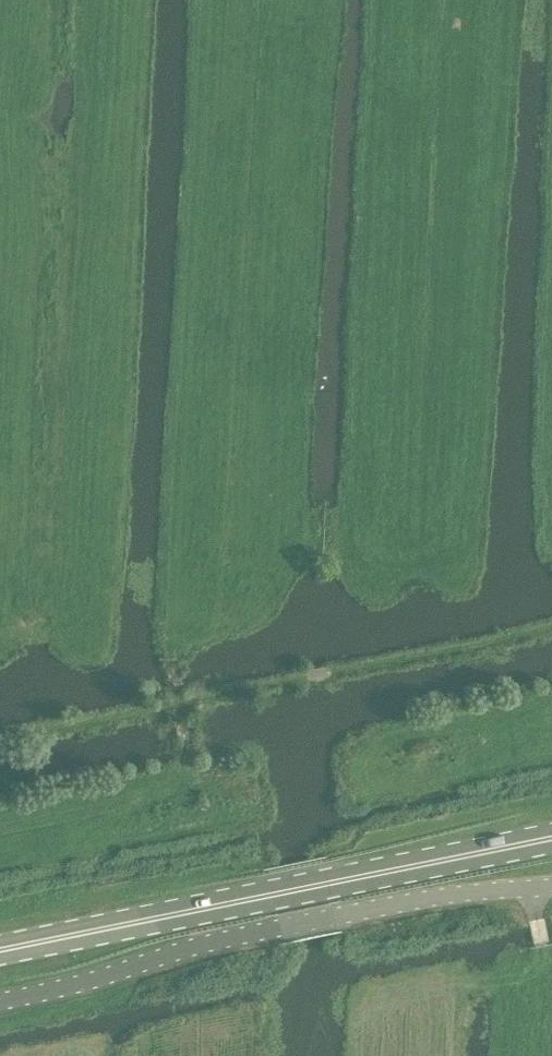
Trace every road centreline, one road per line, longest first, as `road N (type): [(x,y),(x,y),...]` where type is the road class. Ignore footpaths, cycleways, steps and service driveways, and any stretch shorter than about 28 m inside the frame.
road 1 (unclassified): [(551,883),(275,928),(0,1001)]
road 2 (primary): [(0,949),(551,837)]

